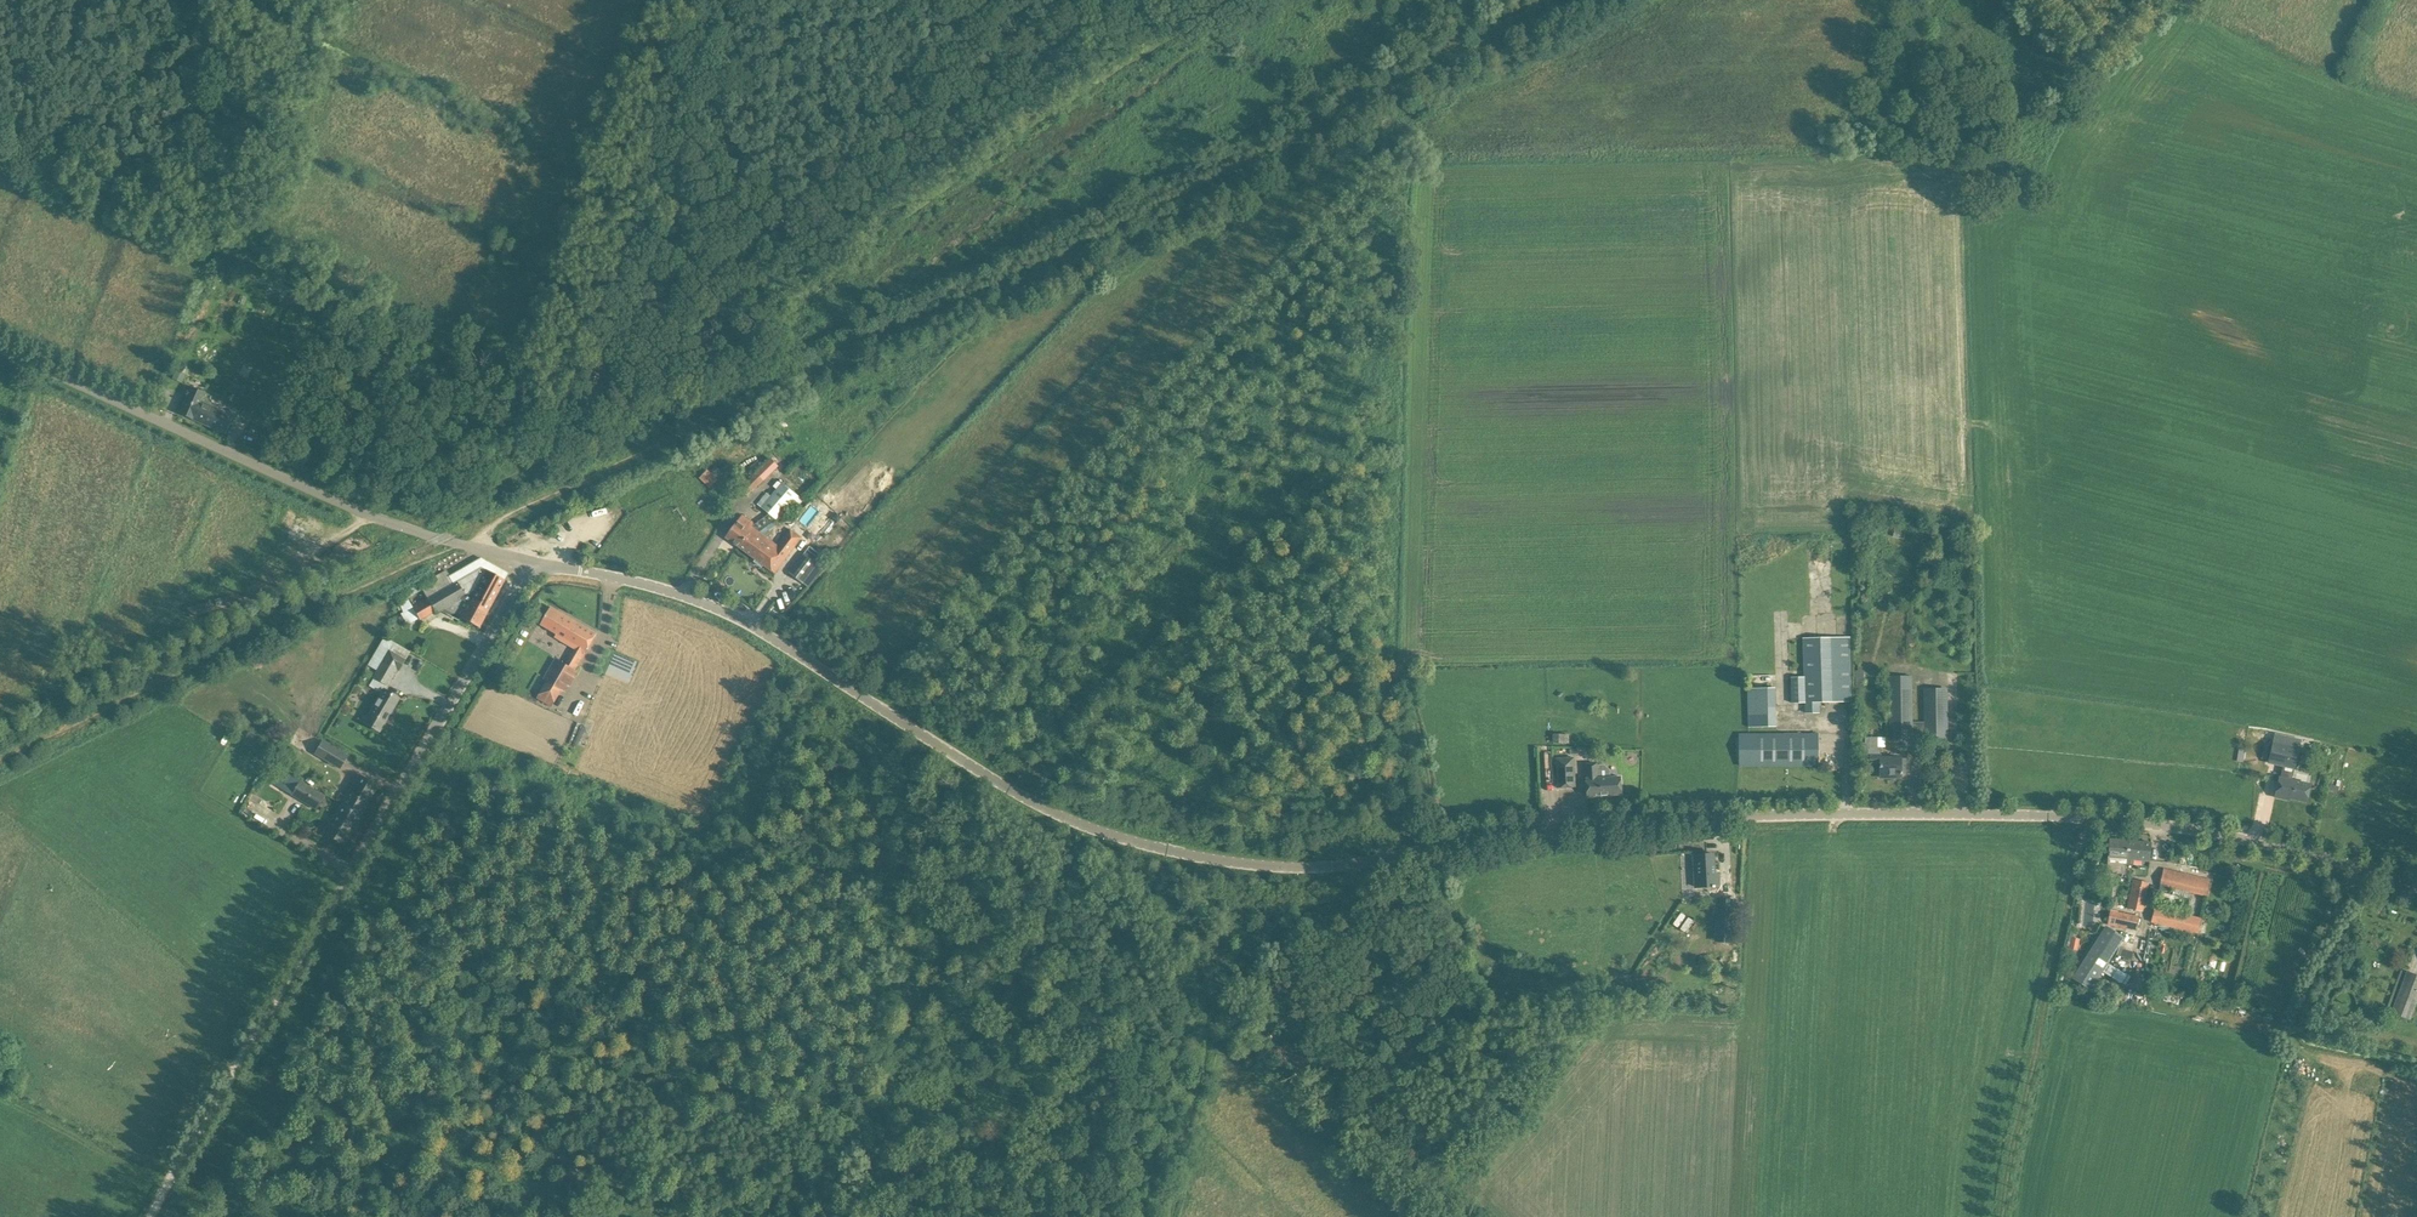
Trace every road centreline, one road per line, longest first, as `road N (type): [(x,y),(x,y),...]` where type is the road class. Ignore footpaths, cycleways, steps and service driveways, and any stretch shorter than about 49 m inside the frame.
road 1 (tertiary): [(2416,888),(2205,833),(2087,820),(1884,815),(1547,821),(1334,866),(1174,859),(1105,842),(1016,801),(741,619),(623,579),(533,563)]
road 2 (unclassified): [(157,1216),(533,563)]
road 3 (tertiary): [(533,563),(355,509),(0,348)]
road 4 (track): [(1334,866),(1329,898),(1255,959),(1209,1034),(1162,1216)]
road 5 (track): [(2087,820),(2032,1069),(2012,1216)]
road 6 (track): [(1440,848),(1404,704)]

